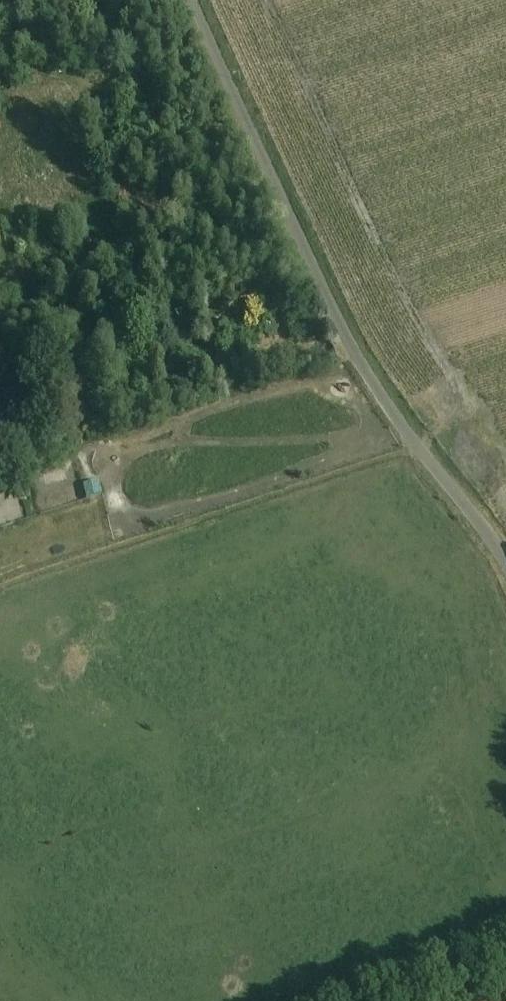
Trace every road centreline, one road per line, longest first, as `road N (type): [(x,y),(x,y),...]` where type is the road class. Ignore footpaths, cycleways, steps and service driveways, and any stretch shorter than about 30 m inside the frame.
road 1 (unclassified): [(505,566),(358,361),(190,0)]

